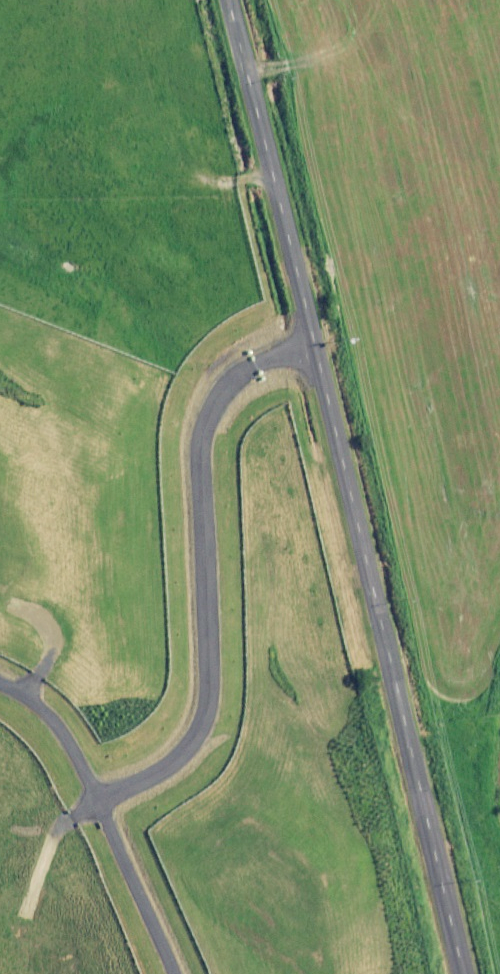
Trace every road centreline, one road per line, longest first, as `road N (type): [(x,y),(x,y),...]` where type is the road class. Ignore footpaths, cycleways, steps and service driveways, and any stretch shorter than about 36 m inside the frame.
road 1 (unclassified): [(467,973),(314,344)]
road 2 (residential): [(314,344),(258,363),(209,409),(198,462),(205,710),(179,756),(99,800)]
road 3 (unclassified): [(314,344),(230,0)]
road 4 (residential): [(99,800),(174,973)]
road 5 (residential): [(0,684),(54,717),(99,800)]

